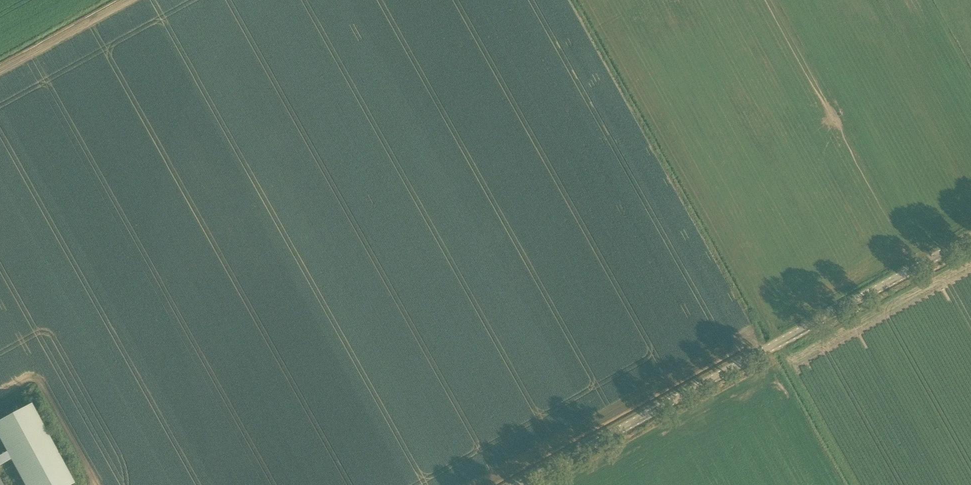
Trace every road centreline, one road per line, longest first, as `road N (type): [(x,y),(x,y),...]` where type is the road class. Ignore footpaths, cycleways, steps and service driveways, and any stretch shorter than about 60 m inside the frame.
road 1 (unclassified): [(550,484),(970,248)]

